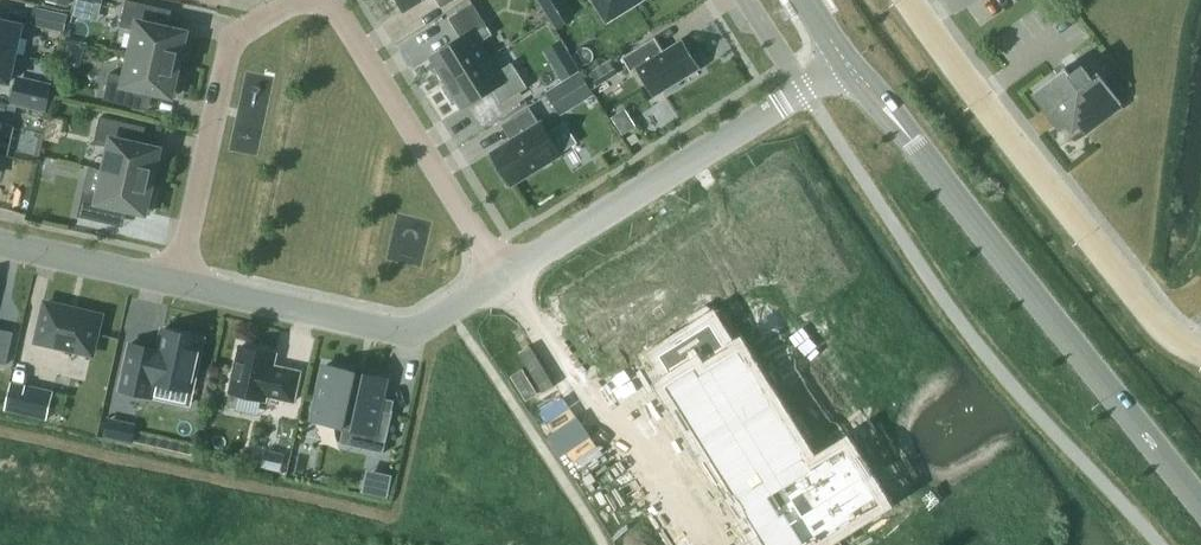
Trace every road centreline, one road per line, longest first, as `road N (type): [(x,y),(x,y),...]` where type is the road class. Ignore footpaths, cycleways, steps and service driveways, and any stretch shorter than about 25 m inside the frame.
road 1 (tertiary): [(1200,504),(846,61)]
road 2 (residential): [(912,0),(1162,322)]
road 3 (residential): [(504,276),(846,61)]
road 4 (residential): [(180,281),(412,330),(504,276)]
road 5 (residential): [(180,281),(234,36),(300,0)]
road 6 (residential): [(504,276),(332,0)]
road 7 (residential): [(0,242),(180,281)]

